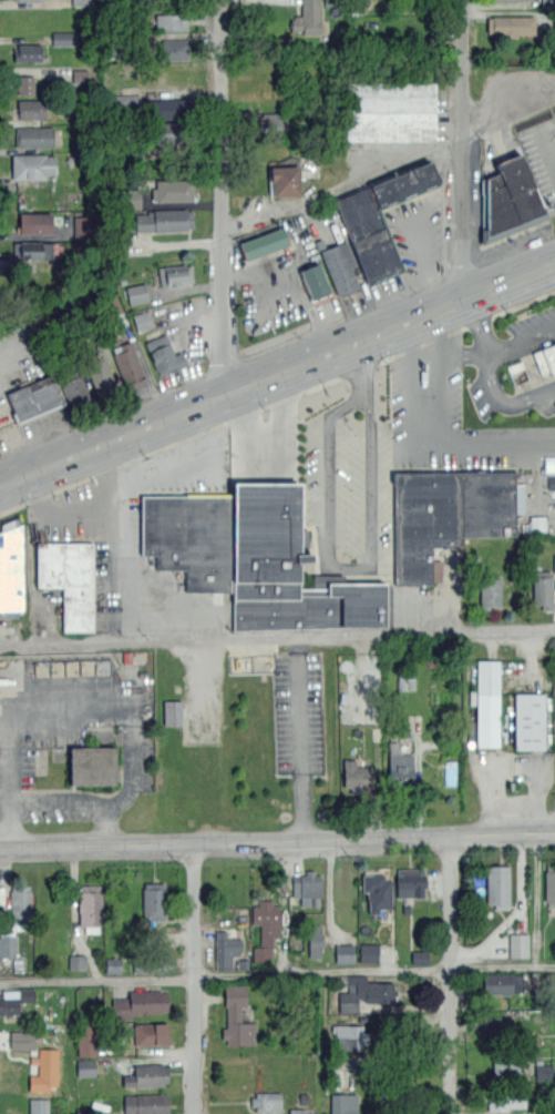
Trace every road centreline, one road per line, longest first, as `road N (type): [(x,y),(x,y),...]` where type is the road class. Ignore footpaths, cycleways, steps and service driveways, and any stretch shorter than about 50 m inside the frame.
road 1 (primary): [(0,486),(554,263)]
road 2 (secondary): [(554,832),(0,848)]
road 3 (residential): [(220,0),(222,396)]
road 4 (residential): [(462,0),(462,301)]
road 5 (residential): [(452,833),(451,1113)]
road 6 (residential): [(198,841),(195,1113)]

